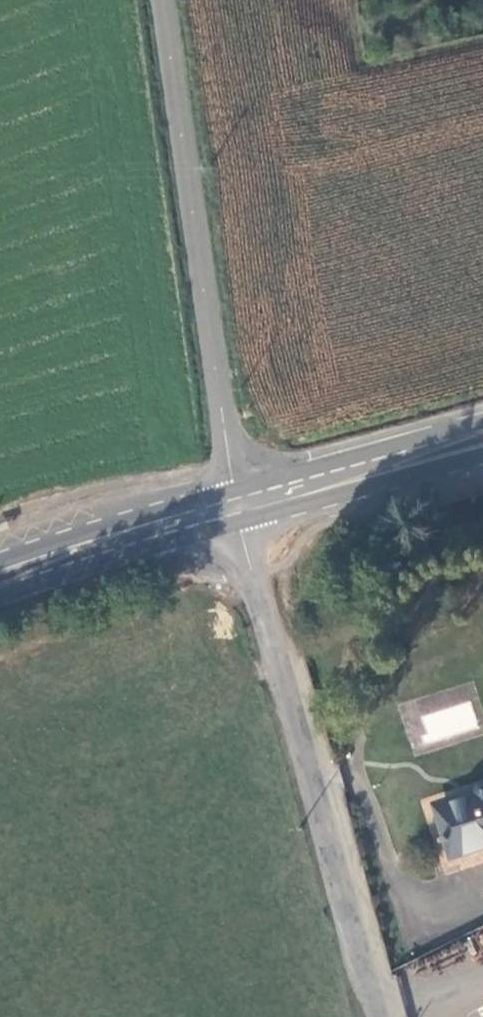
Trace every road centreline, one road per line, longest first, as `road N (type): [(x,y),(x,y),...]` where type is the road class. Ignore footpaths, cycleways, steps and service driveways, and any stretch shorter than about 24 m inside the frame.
road 1 (unclassified): [(376,1016),(237,501)]
road 2 (unclassified): [(237,501),(162,0)]
road 3 (secondary): [(237,501),(482,436)]
road 4 (secondary): [(0,571),(237,501)]

